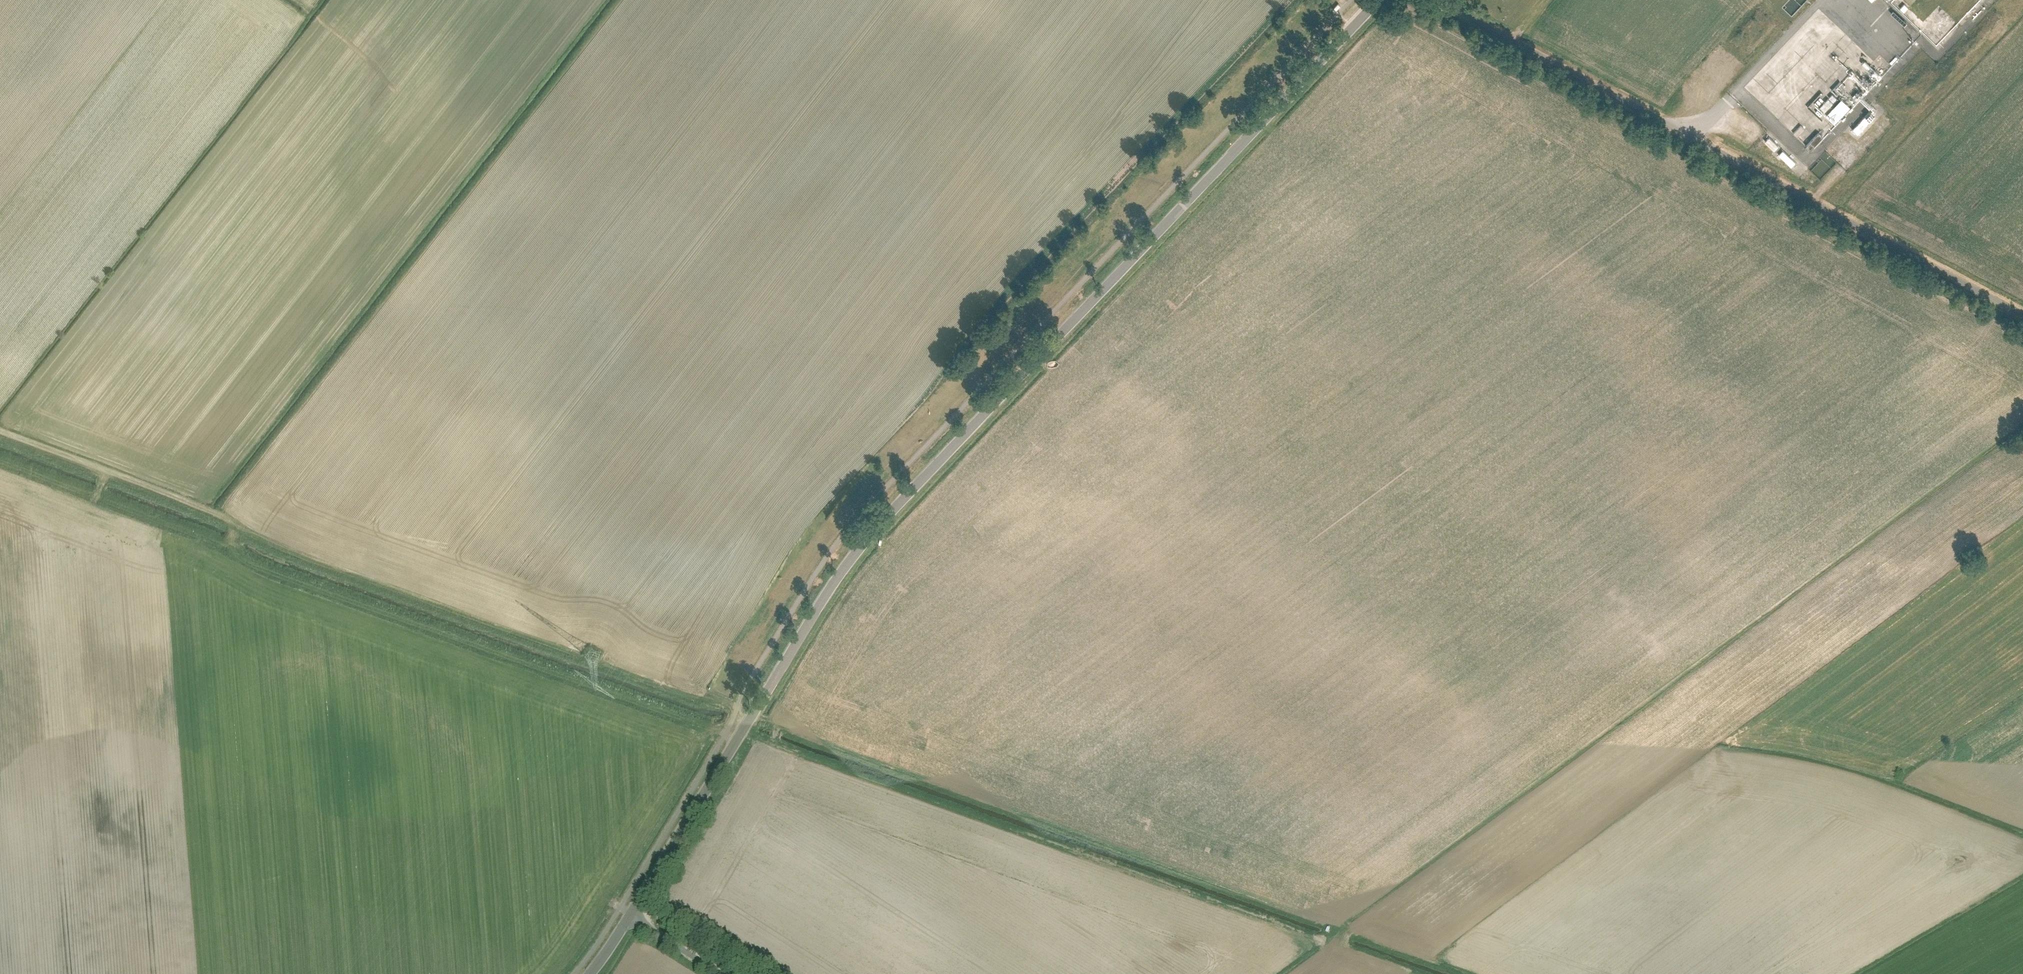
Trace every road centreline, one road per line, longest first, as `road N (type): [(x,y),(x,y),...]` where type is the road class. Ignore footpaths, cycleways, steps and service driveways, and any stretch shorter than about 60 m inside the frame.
road 1 (secondary): [(631,914),(859,551),(1379,0)]
road 2 (unclassified): [(2022,312),(1439,0)]
road 3 (track): [(0,431),(218,515)]

